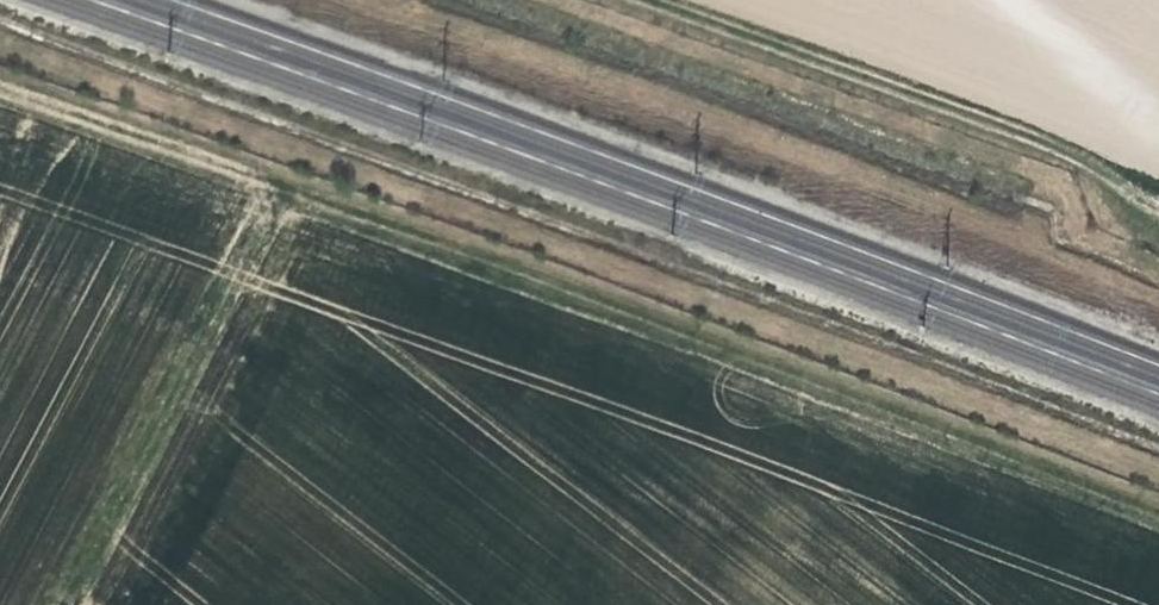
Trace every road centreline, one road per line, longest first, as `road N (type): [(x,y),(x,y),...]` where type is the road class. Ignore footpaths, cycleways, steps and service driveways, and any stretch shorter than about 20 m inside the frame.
road 1 (track): [(1158,523),(771,370),(0,89)]
road 2 (track): [(654,0),(1158,187)]
road 3 (track): [(48,604),(287,192)]

